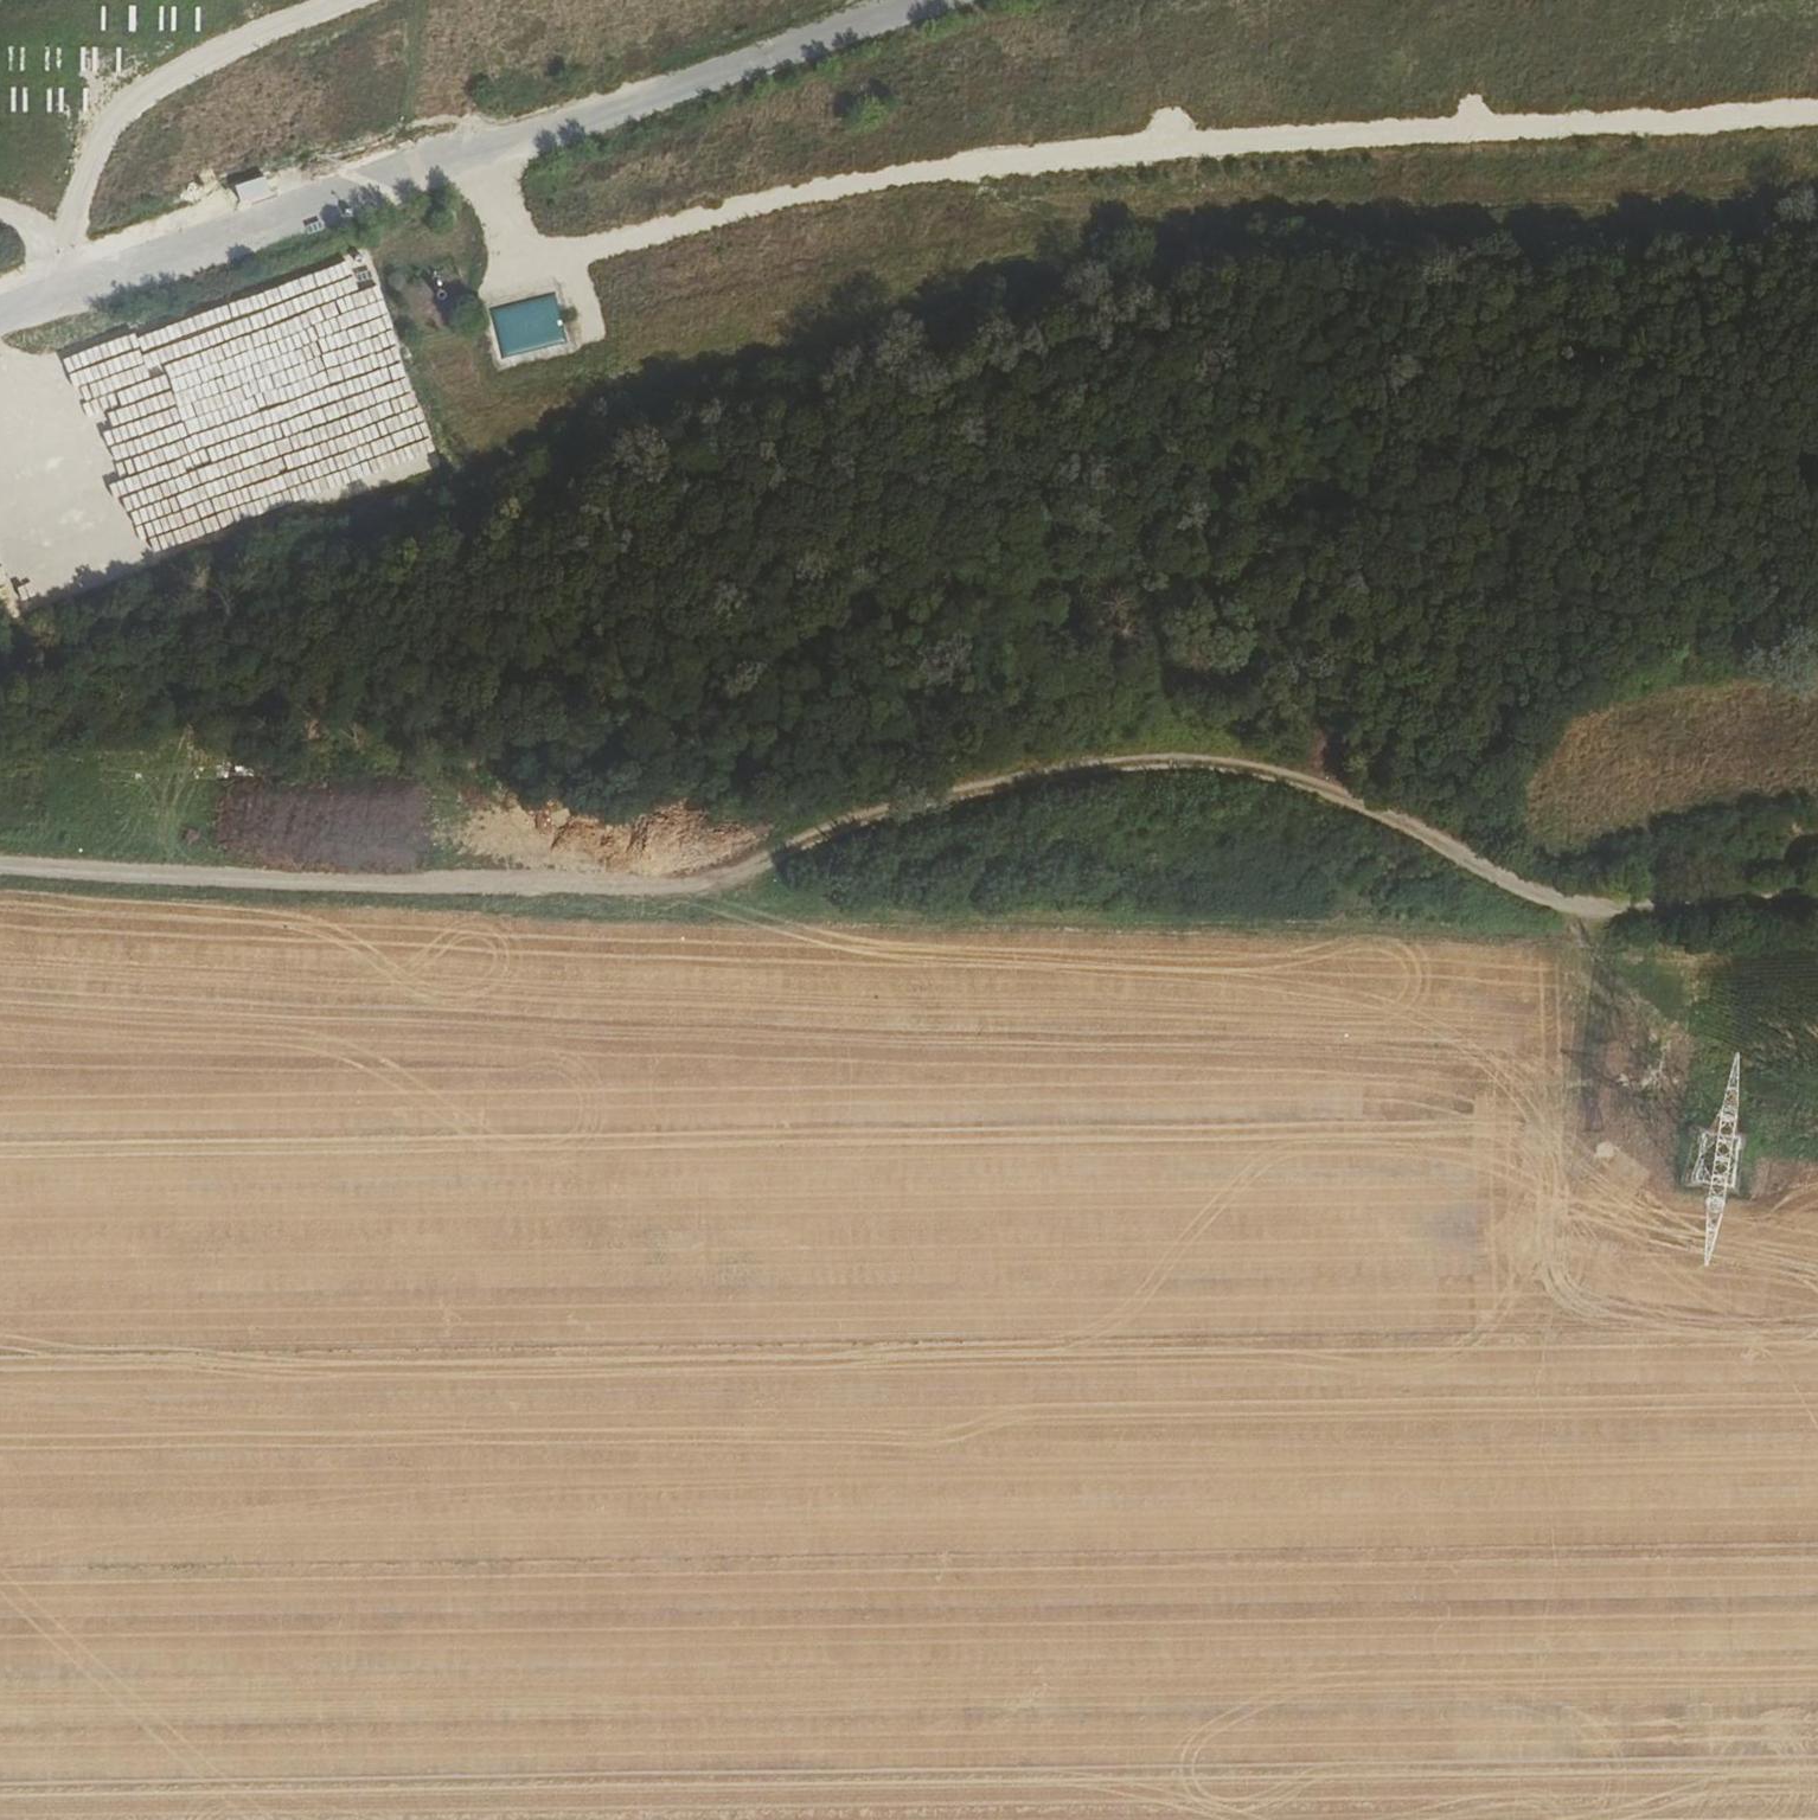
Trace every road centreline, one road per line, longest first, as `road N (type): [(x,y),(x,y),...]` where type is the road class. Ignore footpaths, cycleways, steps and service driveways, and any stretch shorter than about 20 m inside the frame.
road 1 (track): [(0,871),(275,885),(696,885),(866,821),(1127,760),(1246,769),(1351,797),(1456,856),(1597,916),(1817,903)]
road 2 (track): [(488,148),(516,276),(832,192),(1218,154),(1817,116)]
road 3 (track): [(58,271),(98,144),(151,86),(333,0)]

